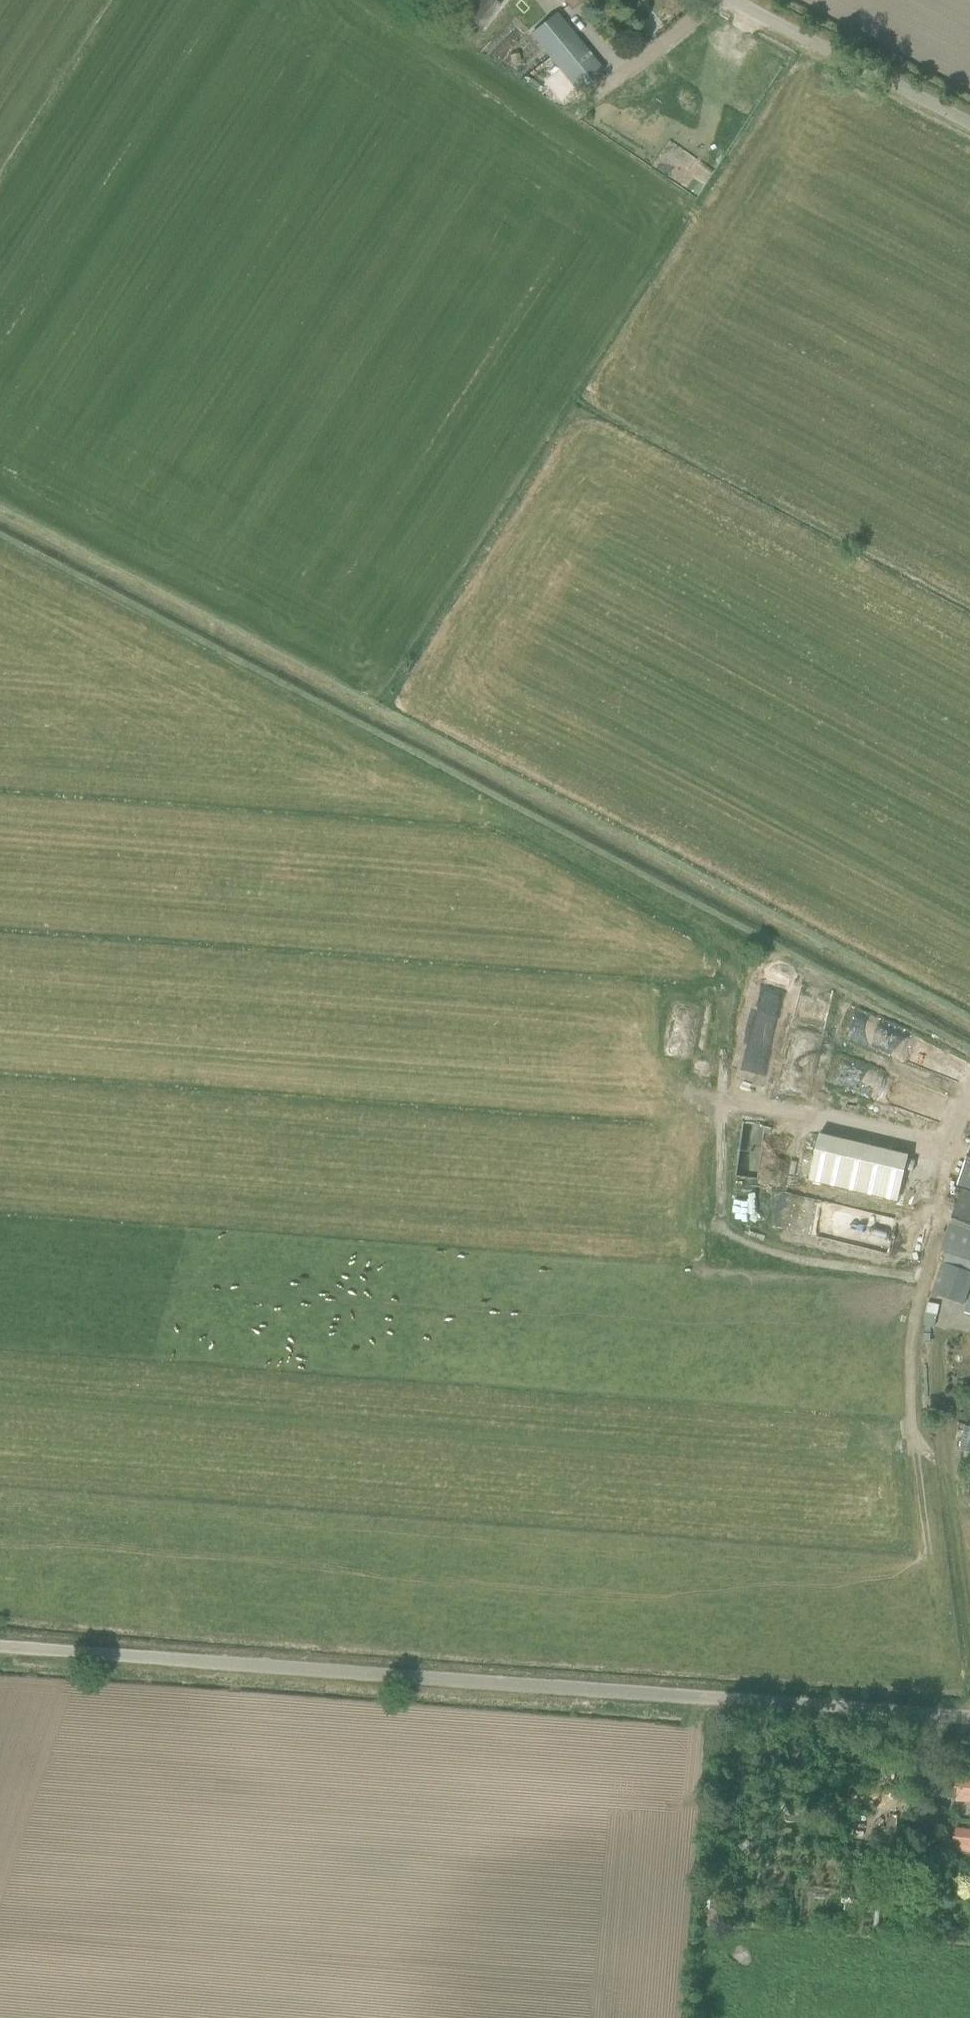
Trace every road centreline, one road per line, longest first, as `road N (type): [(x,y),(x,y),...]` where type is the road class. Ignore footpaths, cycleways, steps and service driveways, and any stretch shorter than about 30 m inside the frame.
road 1 (unclassified): [(969,1718),(0,1646)]
road 2 (unclassified): [(969,125),(732,0)]

